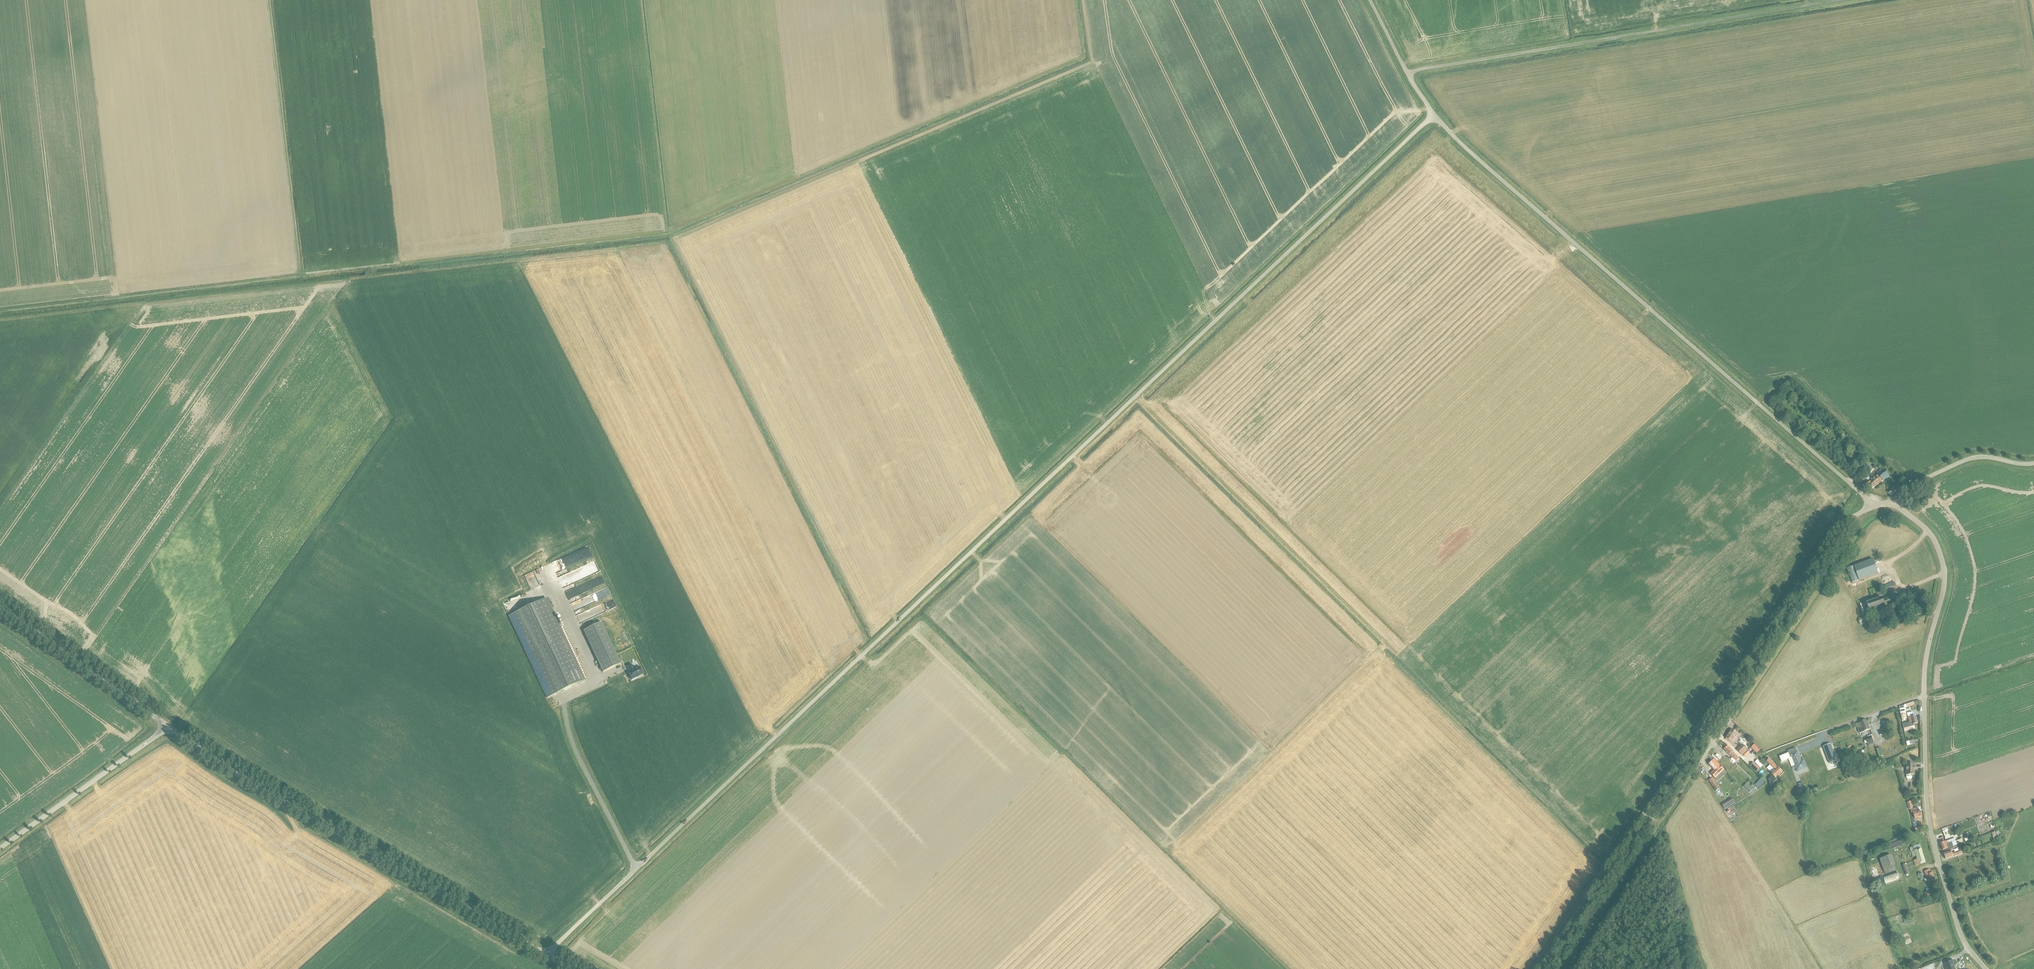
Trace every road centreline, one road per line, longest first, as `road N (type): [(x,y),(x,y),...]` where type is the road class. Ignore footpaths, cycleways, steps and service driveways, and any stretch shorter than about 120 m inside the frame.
road 1 (unclassified): [(545,955),(1433,115)]
road 2 (unclassified): [(1873,505),(1433,115)]
road 3 (unclassified): [(1537,968),(1829,533),(1873,505)]
road 4 (track): [(1564,968),(1873,505)]
road 5 (tertiary): [(545,955),(168,726)]
road 6 (track): [(1408,73),(1838,0)]
road 7 (unclassified): [(1985,968),(1969,951),(1936,857),(1925,696)]
road 8 (unclassified): [(1925,696),(1945,583),(1942,559),(1896,504)]
road 9 (unclassified): [(0,849),(168,726)]
road 10 (tertiary): [(168,726),(0,607)]
road 11 (unclassified): [(1896,504),(1959,461),(2033,462)]
road 12 (unclassified): [(1433,115),(1372,0)]

